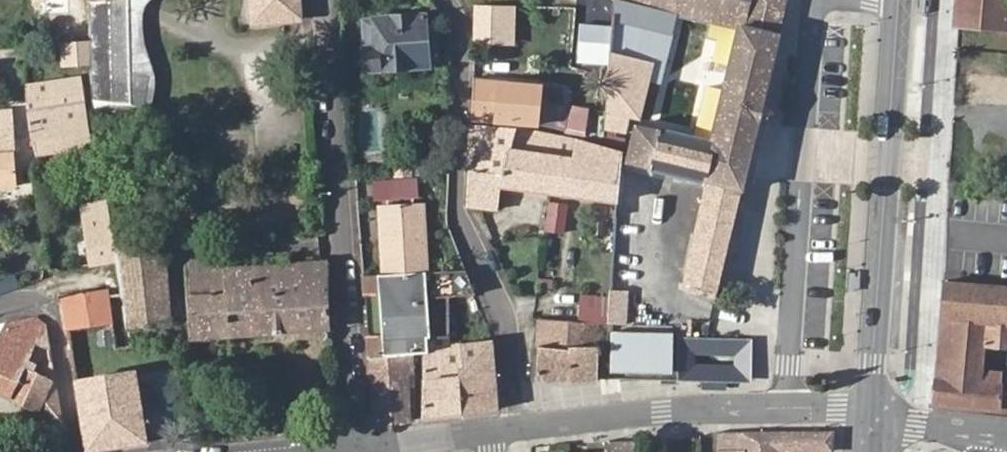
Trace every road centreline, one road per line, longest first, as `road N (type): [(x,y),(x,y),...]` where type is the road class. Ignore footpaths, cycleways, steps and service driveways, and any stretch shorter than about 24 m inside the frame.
road 1 (residential): [(357,447),(325,0)]
road 2 (residential): [(448,0),(459,28),(460,213),(508,326),(518,425)]
road 3 (secondary): [(904,0),(874,413)]
road 4 (residential): [(817,0),(790,406)]
road 5 (residential): [(790,406),(518,425)]
road 6 (residential): [(79,451),(49,294),(0,297)]
road 7 (residential): [(493,429),(357,447)]
road 8 (residential): [(874,413),(1006,429)]

